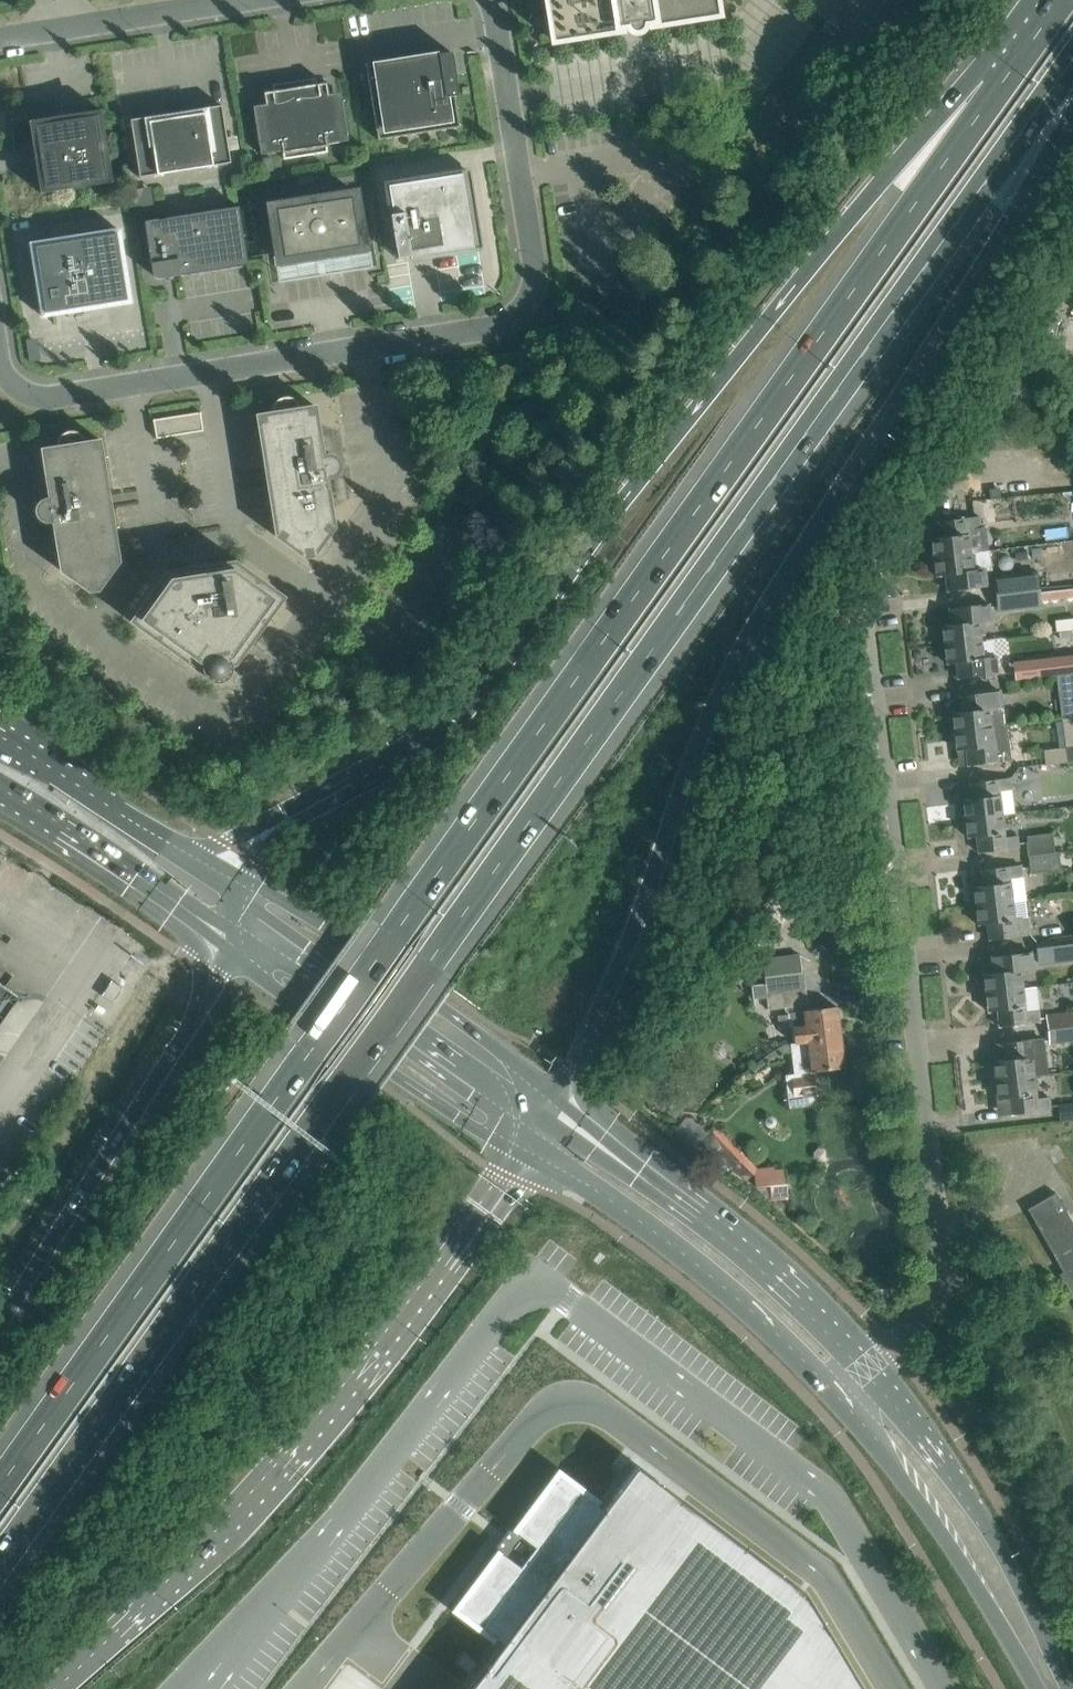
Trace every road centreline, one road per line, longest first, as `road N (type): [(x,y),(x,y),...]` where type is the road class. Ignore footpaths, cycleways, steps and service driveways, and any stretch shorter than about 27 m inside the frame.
road 1 (motorway): [(0,1561),(1072,59)]
road 2 (motorway): [(997,87),(0,1487)]
road 3 (motorway): [(532,1126),(620,972),(701,737),(739,657),(1012,215),(1072,69)]
road 4 (motorway): [(997,87),(884,179),(499,665),(442,726),(288,819),(252,858),(235,912)]
road 5 (residential): [(867,1367),(929,1307),(944,1263),(901,991),(866,668),(877,594),(936,522)]
road 6 (unclassified): [(490,0),(534,264),(530,297),(512,320),(55,397),(13,386),(0,364)]
road 7 (motorway): [(64,1688),(161,1598),(359,1376),(507,1176),(532,1126)]
road 8 (motorway): [(235,912),(215,977),(185,1034),(0,1326)]
road 9 (secondary): [(867,1367),(721,1222),(644,1165),(532,1126)]
road 10 (secondary): [(532,1126),(581,1181),(714,1283),(833,1403)]
road 11 (secondary): [(532,1126),(504,1056),(452,1017),(319,924),(235,912)]
road 12 (secondary): [(235,912),(295,1003),(468,1122),(532,1126)]
road 13 (secondary): [(1067,1688),(964,1492),(867,1367)]
road 14 (secondary): [(235,912),(532,1126)]
road 15 (secondary): [(833,1403),(922,1510),(1035,1688)]
road 16 (secondary): [(235,912),(197,864),(0,737)]
road 17 (secondary): [(0,798),(180,903),(235,912)]
road 18 (unclassified): [(0,39),(168,11)]

